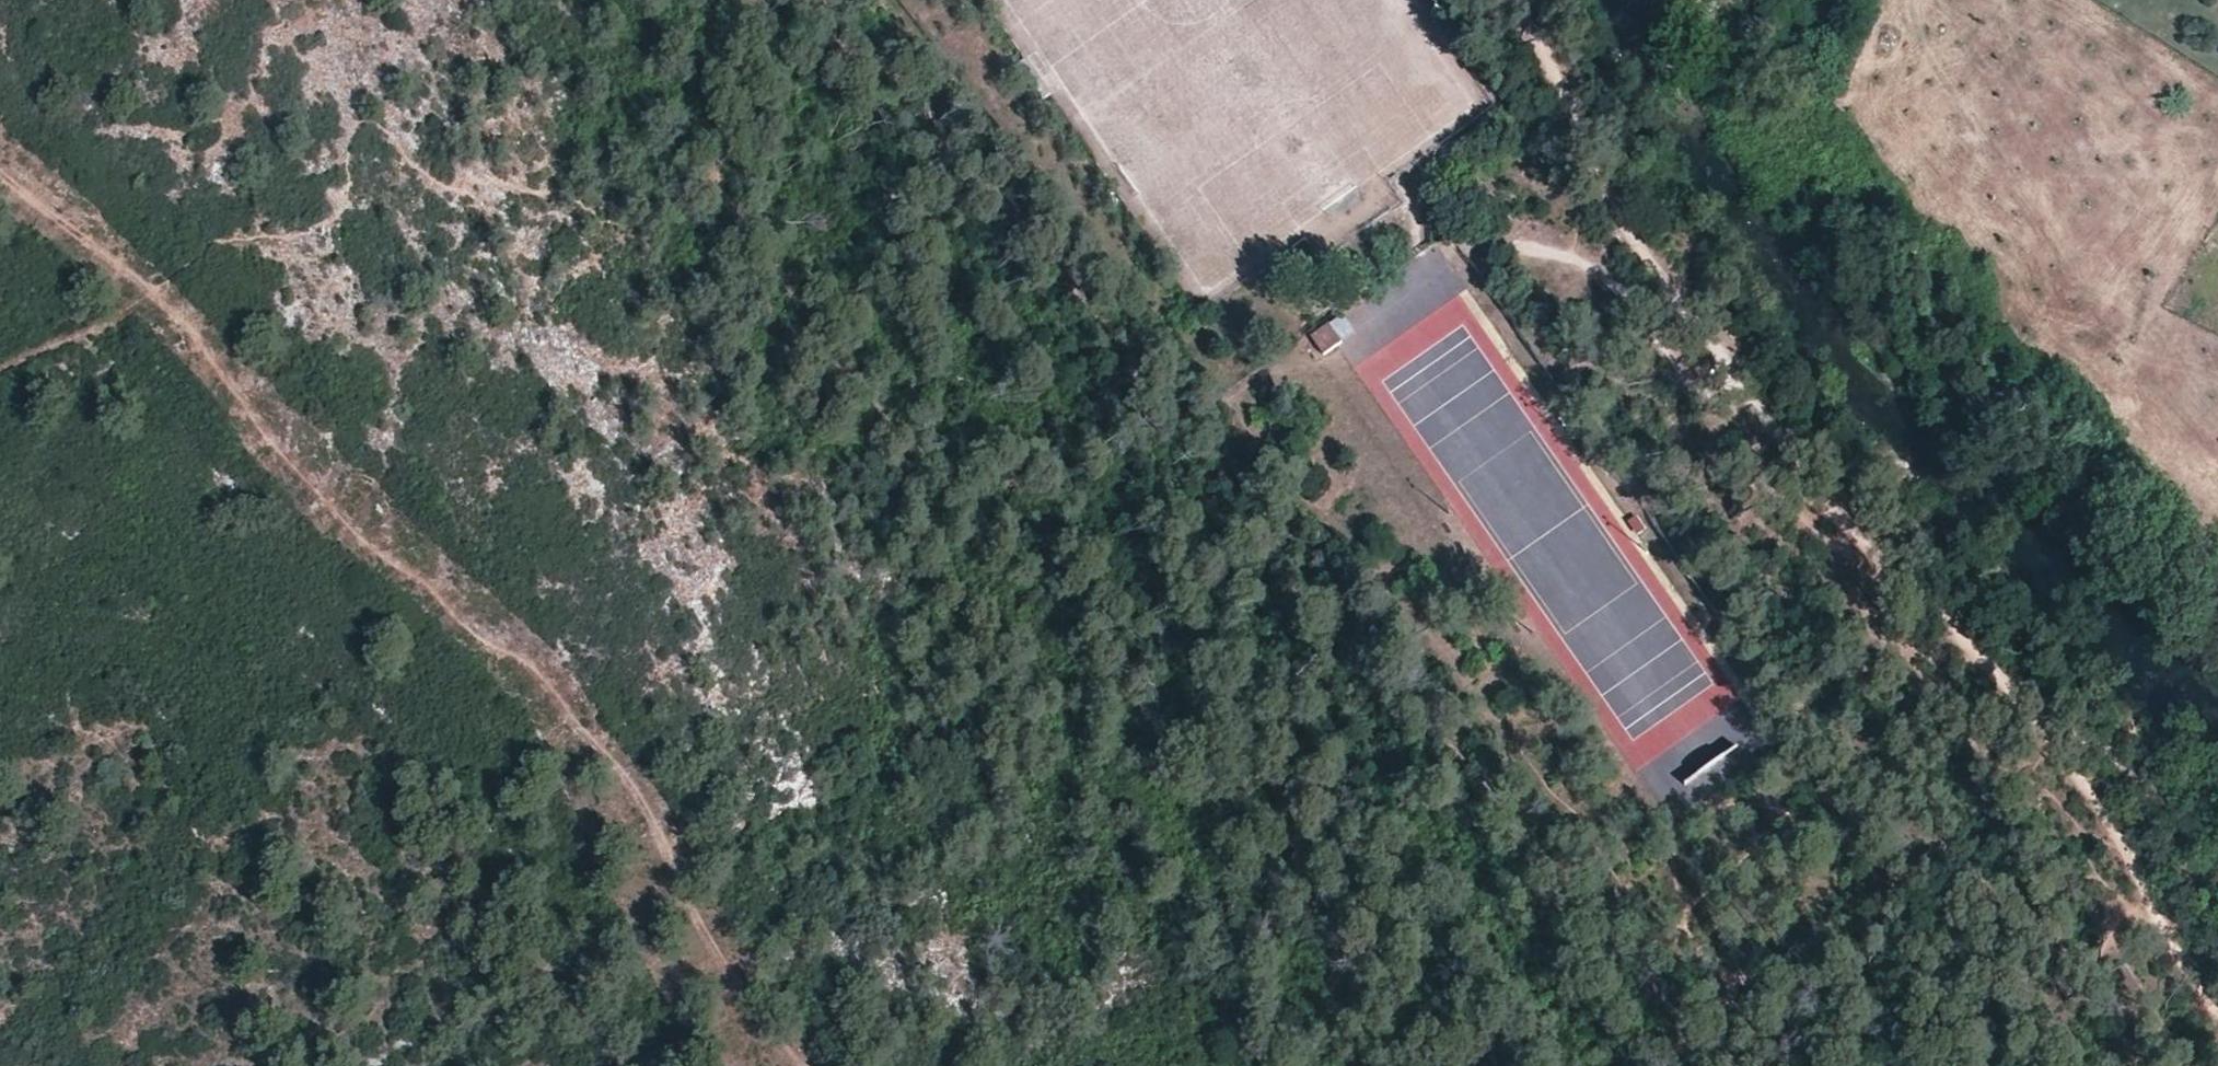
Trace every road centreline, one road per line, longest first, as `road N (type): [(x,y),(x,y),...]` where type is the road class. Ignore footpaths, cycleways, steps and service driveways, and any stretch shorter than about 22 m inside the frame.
road 1 (track): [(1523,0),(1573,92),(1630,239),(1835,513),(1955,631),(2105,802),(2160,929)]
road 2 (track): [(0,172),(150,292)]

